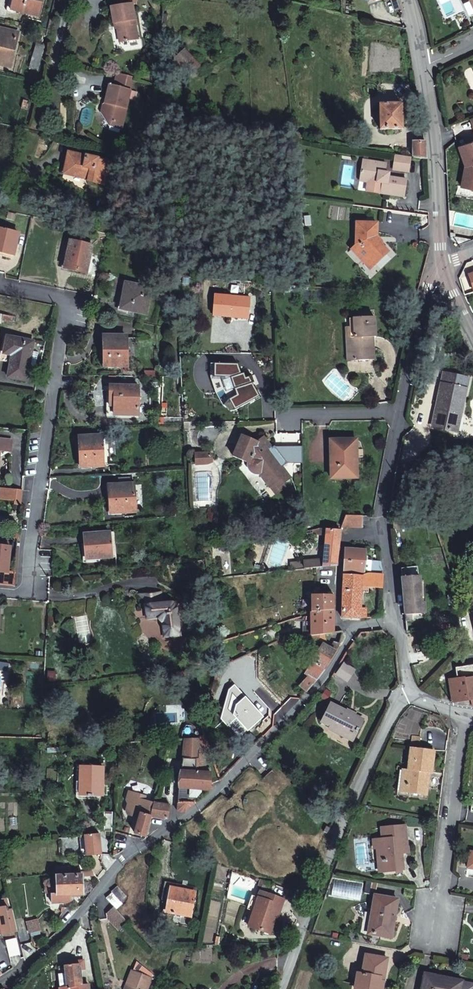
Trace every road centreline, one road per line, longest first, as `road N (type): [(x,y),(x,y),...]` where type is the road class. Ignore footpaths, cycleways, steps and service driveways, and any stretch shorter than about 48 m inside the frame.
road 1 (residential): [(396,624),(365,624),(335,677),(216,794),(130,856),(55,950),(2,988)]
road 2 (residential): [(0,282),(77,299),(23,594),(0,591)]
road 3 (residential): [(441,260),(425,286),(391,468),(387,541),(396,624)]
road 4 (residential): [(275,988),(384,728),(407,691)]
road 5 (unclassified): [(462,713),(432,927)]
road 6 (unclassified): [(425,68),(441,260)]

